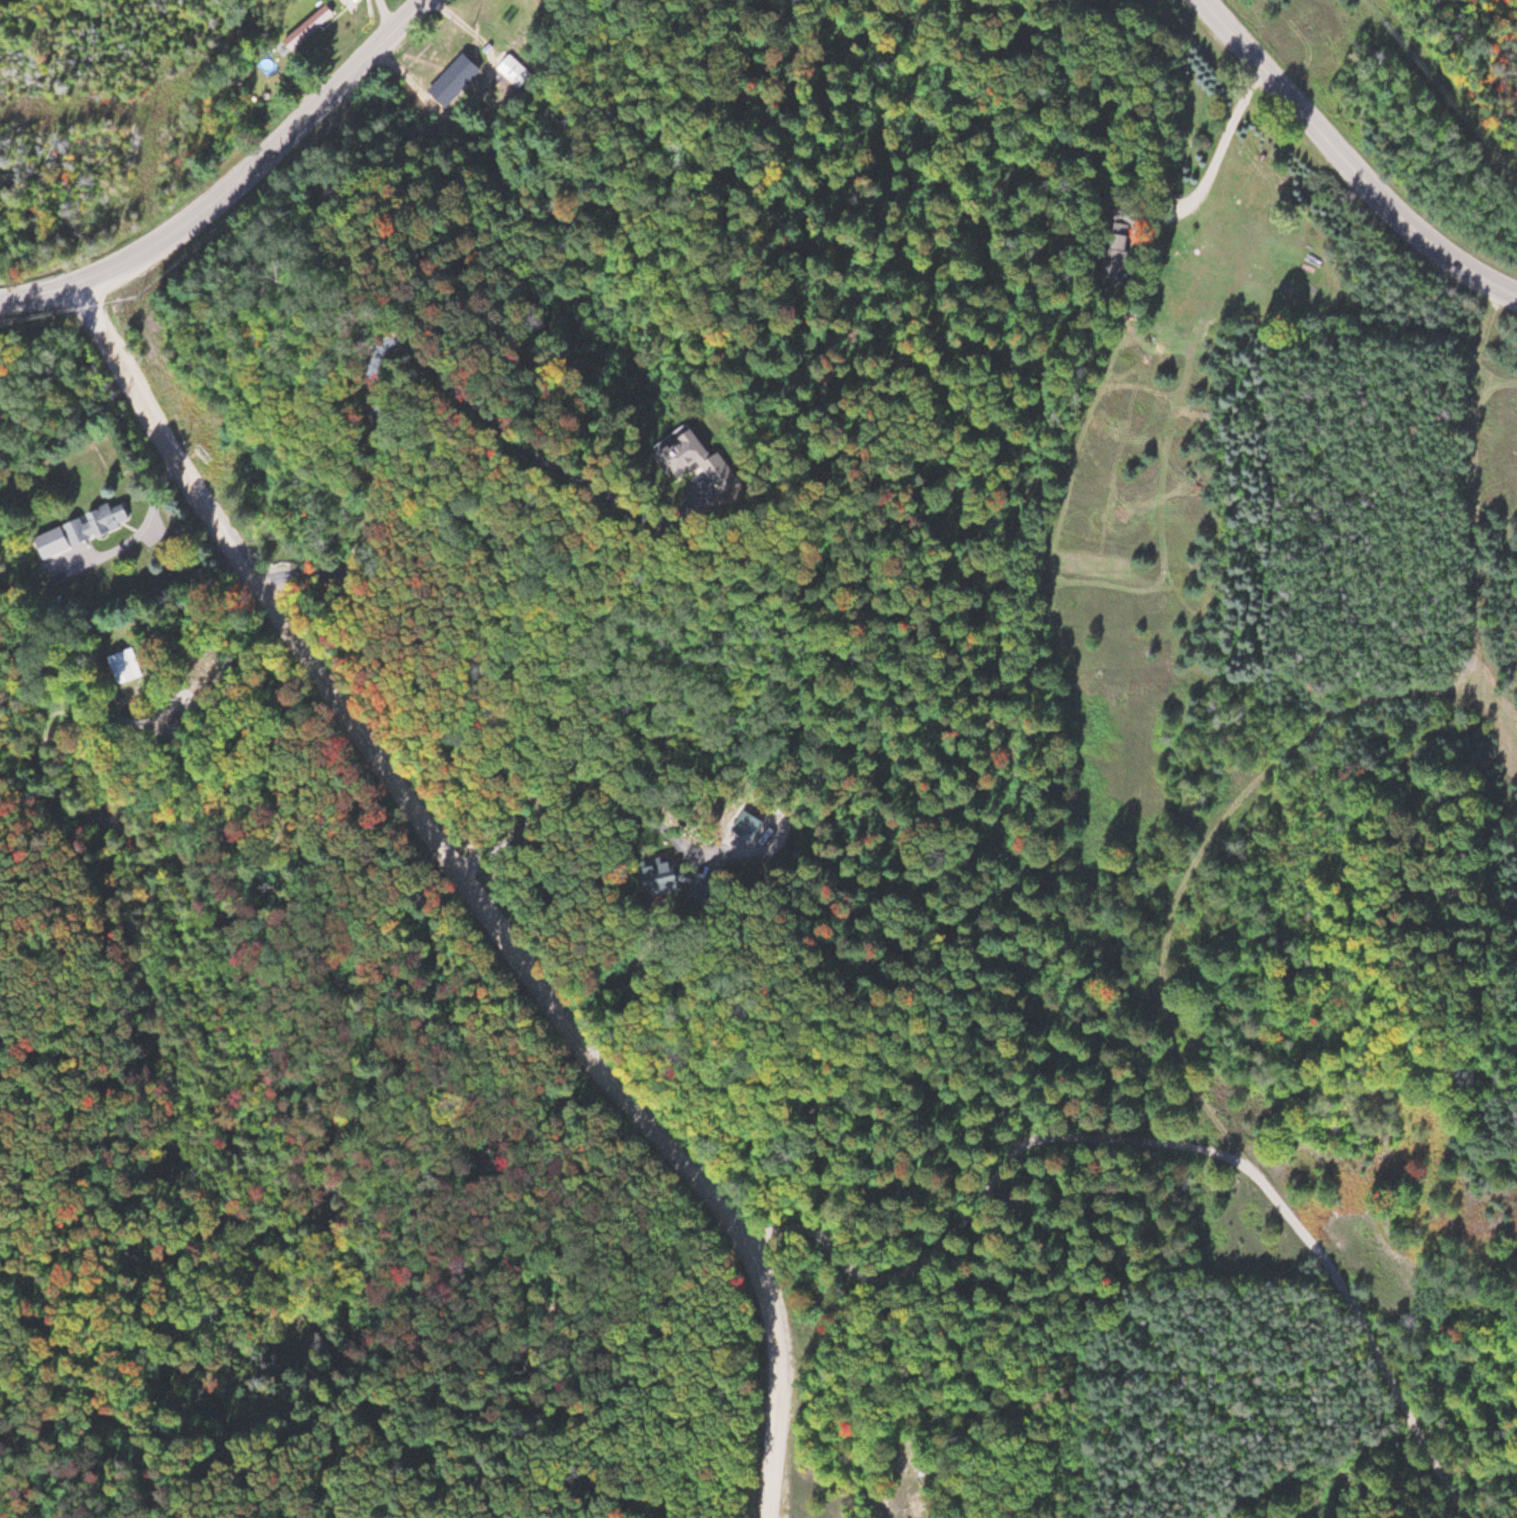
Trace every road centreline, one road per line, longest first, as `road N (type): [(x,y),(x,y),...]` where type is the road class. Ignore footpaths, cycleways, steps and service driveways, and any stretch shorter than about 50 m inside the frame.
road 1 (residential): [(775,1517),(782,1372),(773,1294),(756,1244),(569,1019),(297,646),(198,498),(75,283)]
road 2 (tertiary): [(435,0),(295,138),(167,244),(75,283),(0,300)]
road 3 (tertiary): [(1516,294),(1396,210),(1204,0)]

